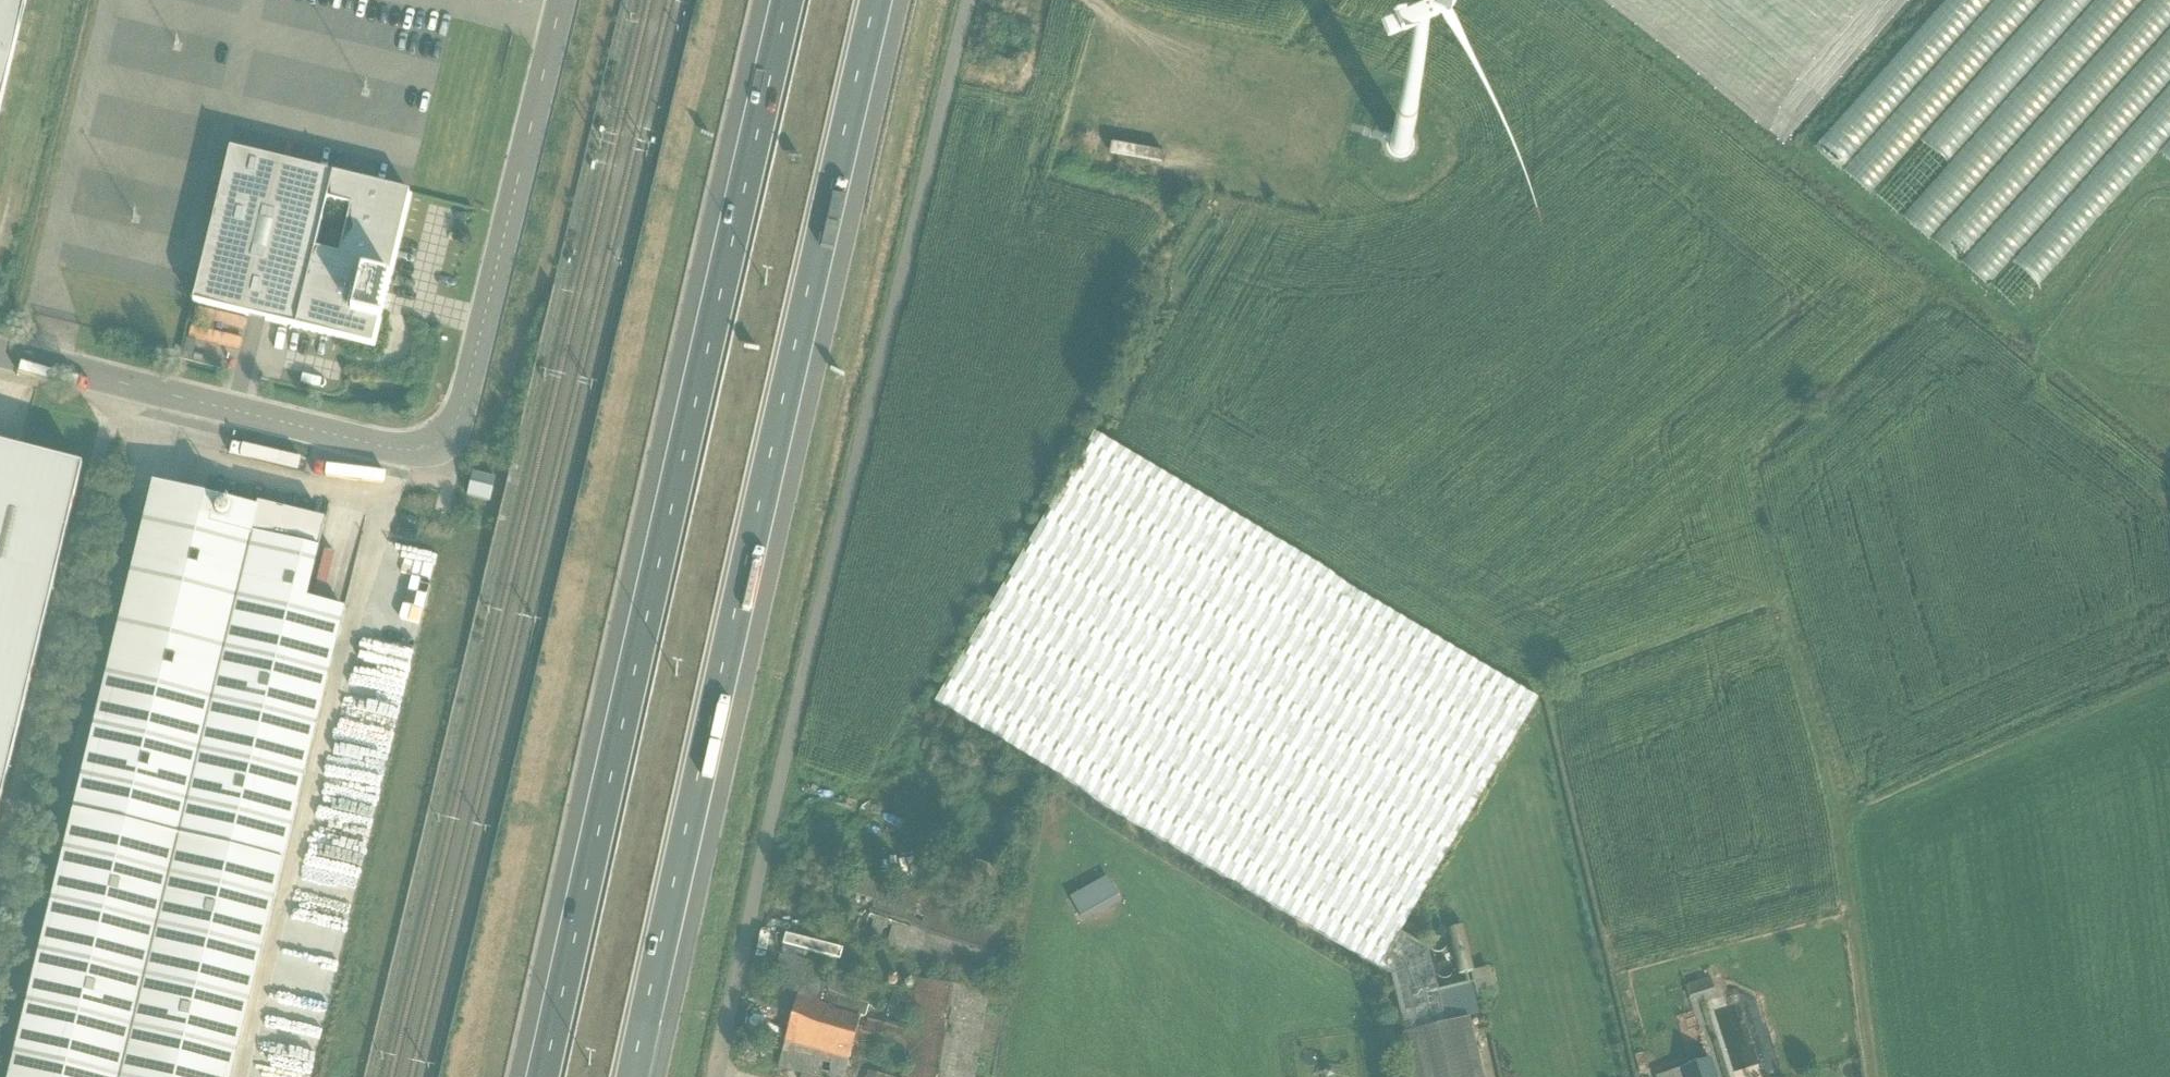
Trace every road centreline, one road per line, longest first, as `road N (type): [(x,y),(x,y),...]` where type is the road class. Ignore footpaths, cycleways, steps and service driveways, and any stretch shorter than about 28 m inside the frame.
road 1 (unclassified): [(722,1076),(967,0)]
road 2 (motorway): [(651,1076),(891,0)]
road 3 (motorway): [(787,0),(548,1076)]
road 4 (unclassified): [(441,444),(463,413),(562,0)]
road 5 (unclassified): [(441,444),(395,452),(0,355)]

